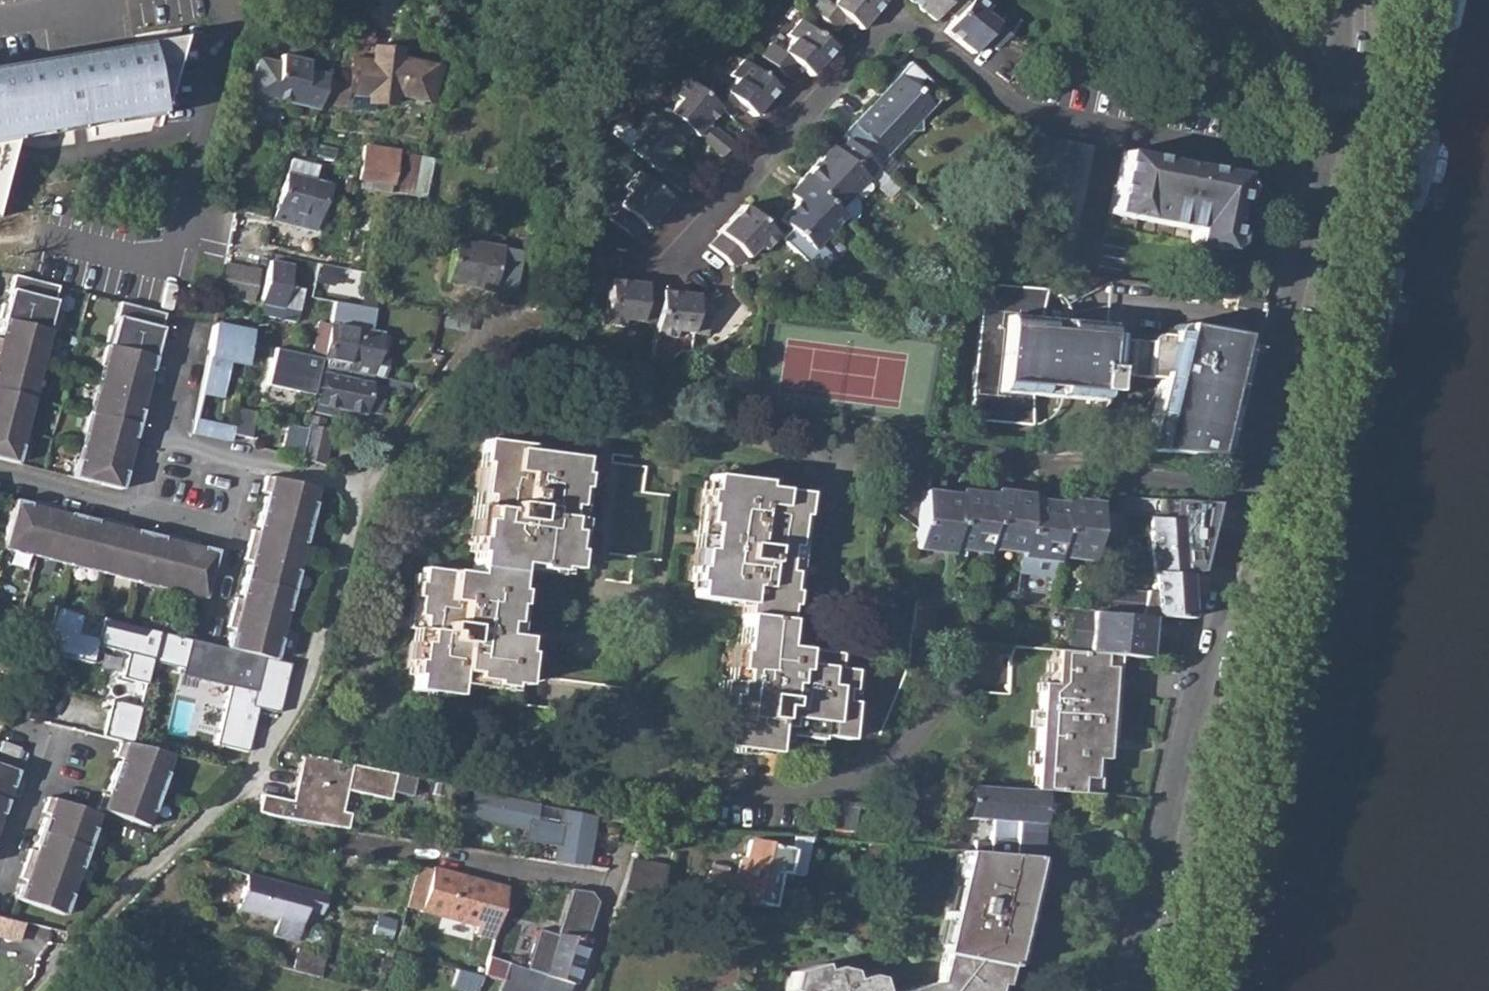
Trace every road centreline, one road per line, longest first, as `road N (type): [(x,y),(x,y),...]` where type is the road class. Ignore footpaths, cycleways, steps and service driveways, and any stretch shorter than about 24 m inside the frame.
road 1 (residential): [(646,265),(887,26),(904,25),(1024,111),(1318,168)]
road 2 (tertiary): [(1244,490),(1132,990)]
road 3 (tertiary): [(1318,168),(1244,490)]
road 4 (residential): [(153,439),(371,490)]
road 5 (tertiary): [(1318,168),(1336,66),(1336,0)]
road 6 (residential): [(1244,490),(1084,463)]
road 7 (residential): [(572,990),(617,852)]
road 8 (residential): [(0,859),(48,723)]
road 9 (residential): [(0,474),(136,511)]

